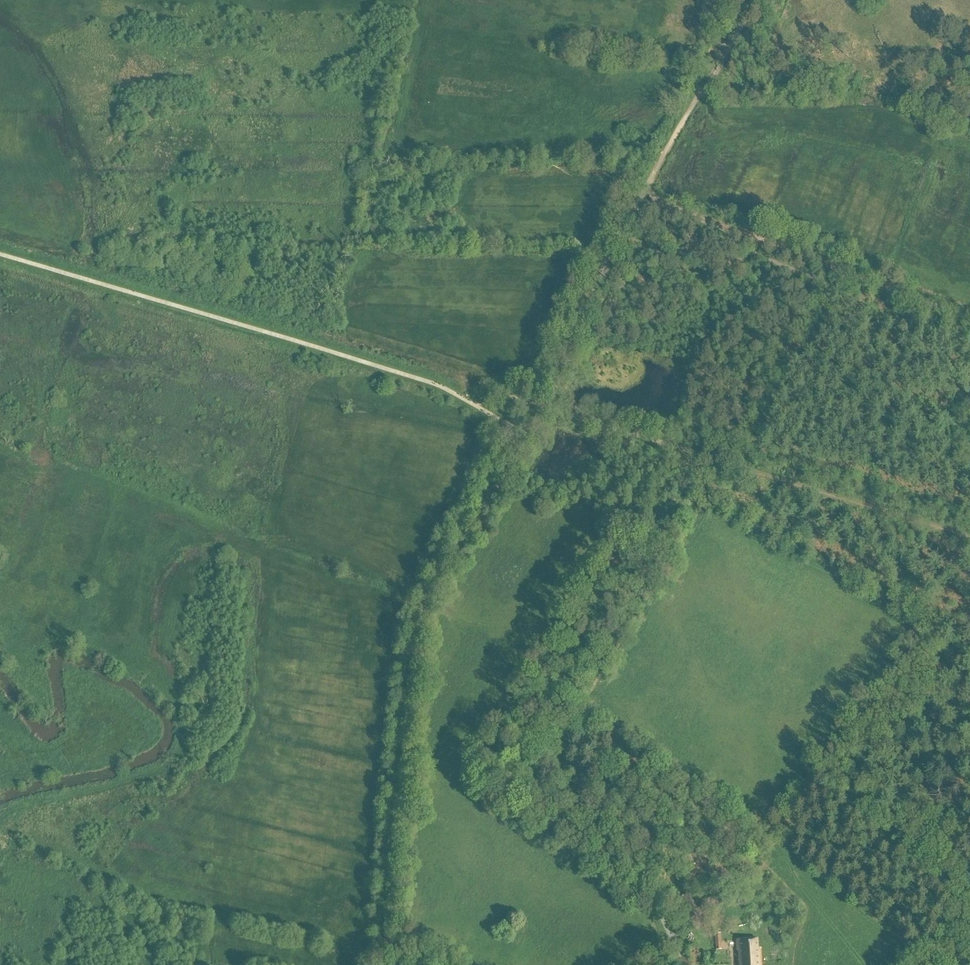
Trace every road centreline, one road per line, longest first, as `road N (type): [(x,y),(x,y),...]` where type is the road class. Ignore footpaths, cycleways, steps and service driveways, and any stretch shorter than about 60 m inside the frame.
road 1 (track): [(755,0),(647,189),(586,321)]
road 2 (track): [(647,189),(851,276)]
road 3 (track): [(529,436),(586,321)]
road 4 (unclassified): [(851,276),(969,318)]

